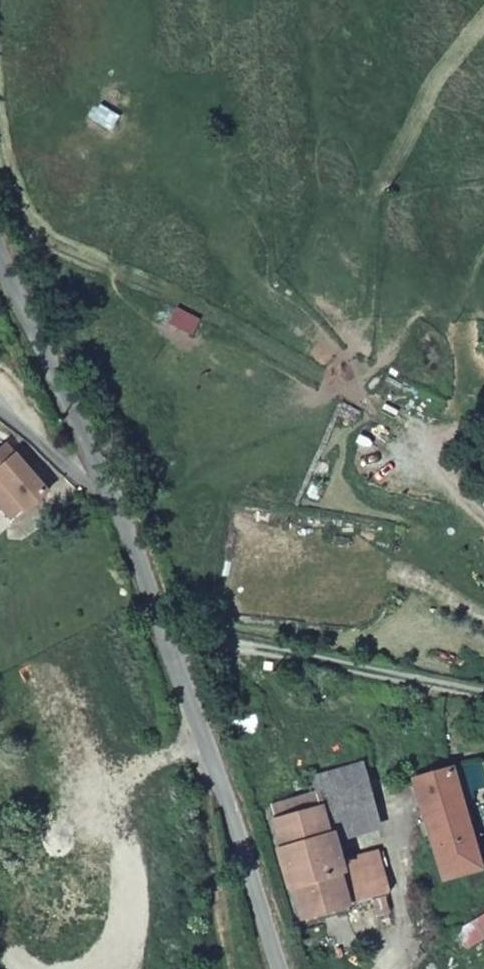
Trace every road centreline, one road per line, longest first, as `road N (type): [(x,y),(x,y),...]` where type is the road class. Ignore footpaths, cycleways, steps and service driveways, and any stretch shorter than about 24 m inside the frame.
road 1 (track): [(483,516),(464,488),(471,373),(456,340),(0,30)]
road 2 (track): [(0,181),(24,225),(367,400)]
road 3 (residential): [(166,624),(0,252)]
road 4 (residential): [(281,968),(166,624)]
road 5 (unclassified): [(166,624),(483,693)]
road 6 (track): [(386,789),(386,756),(369,732),(284,715),(231,642)]

